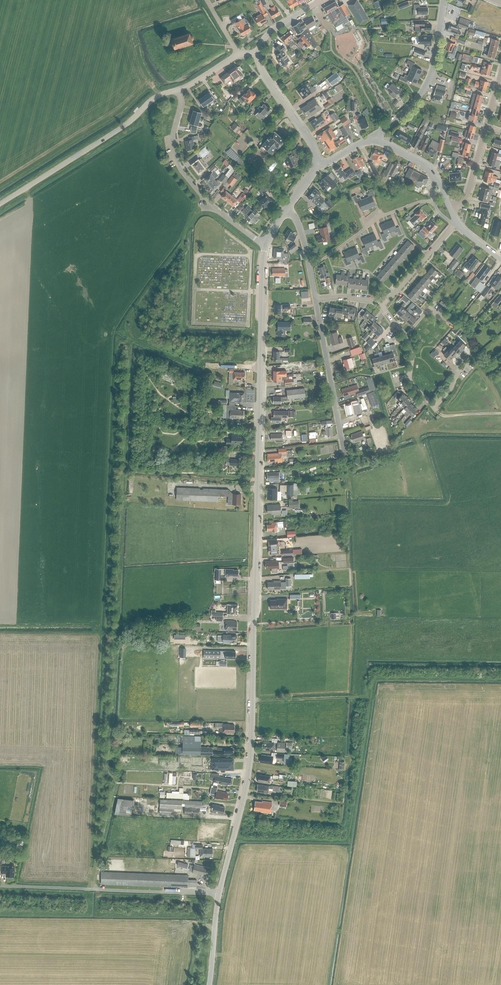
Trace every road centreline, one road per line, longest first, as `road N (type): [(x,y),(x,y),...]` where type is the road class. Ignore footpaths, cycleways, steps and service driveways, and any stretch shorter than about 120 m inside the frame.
road 1 (tertiary): [(220,894),(252,739),(265,245)]
road 2 (residential): [(220,894),(0,886)]
road 3 (tertiary): [(0,204),(179,90)]
road 4 (residential): [(265,245),(212,207),(181,169),(173,137),(179,90)]
road 5 (residential): [(372,139),(410,109),(431,76),(444,0)]
road 6 (residential): [(345,457),(316,300)]
road 7 (residential): [(468,362),(435,407),(411,382),(411,346),(395,323)]
road 8 (residential): [(434,203),(381,216),(310,266)]
road 9 (tertiary): [(317,164),(258,55)]

